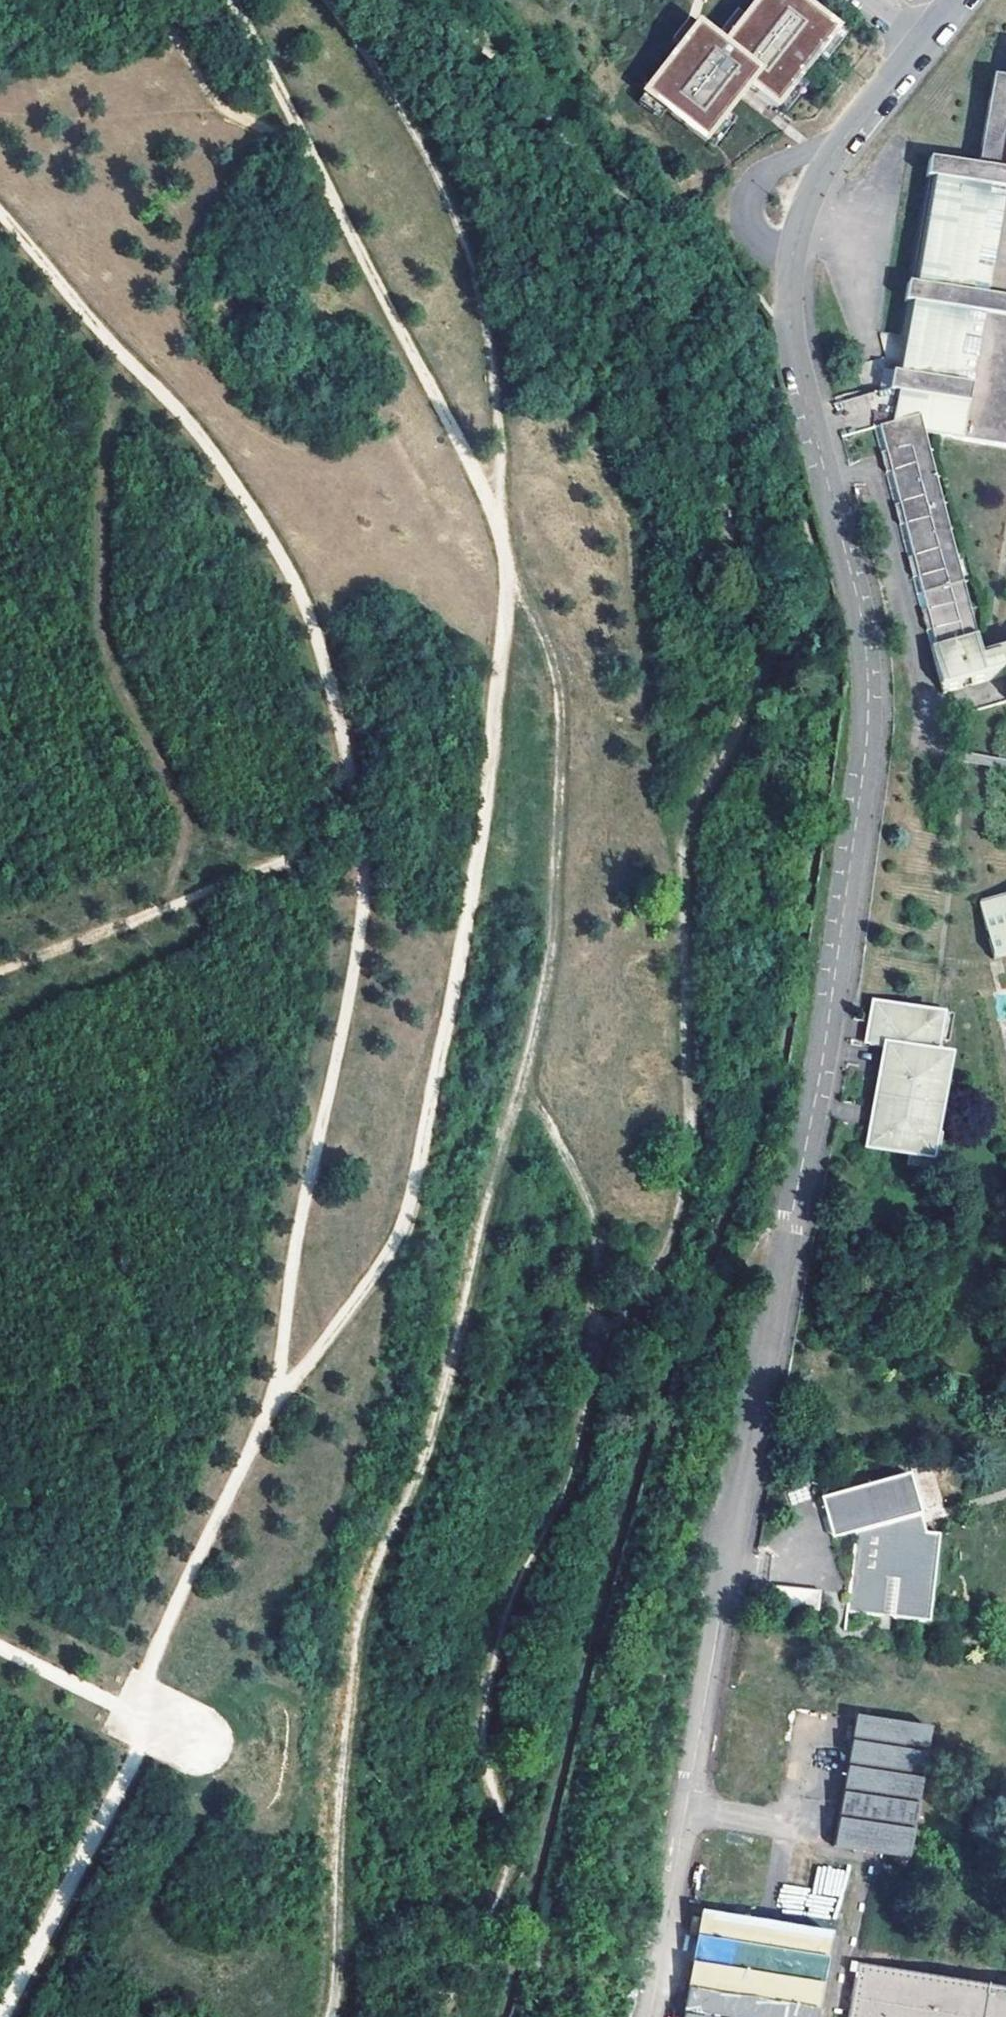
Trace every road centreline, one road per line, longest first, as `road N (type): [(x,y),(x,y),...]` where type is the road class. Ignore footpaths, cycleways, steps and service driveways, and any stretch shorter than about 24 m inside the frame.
road 1 (track): [(138,1717),(145,1672),(274,1398),(302,1204),(359,946),(363,864),(335,700),(299,592),(184,420),(104,341),(0,217)]
road 2 (residential): [(921,38),(815,185),(790,276),(793,344),(860,607),(868,718),(819,1077),(719,1620)]
road 3 (track): [(520,1087),(545,1121),(599,1243),(596,1349),(632,1313),(668,1247),(683,1195),(689,1139),(682,843),(686,822),(742,720),(748,689),(711,426),(649,312),(609,186)]
road 4 (track): [(328,2016),(364,1606),(426,1453),(551,952),(563,744),(558,685),(546,641),(506,570)]
road 5 (track): [(274,1398),(312,1363),(400,1234),(413,1187),(479,845),(506,570)]
road 6 (track): [(506,570),(485,493),(233,0)]
road 7 (track): [(190,897),(190,826),(110,670),(97,603),(100,456),(131,367)]
road 8 (track): [(596,1349),(563,1499),(513,1590),(481,1731),(515,1863)]
road 9 (track): [(2,2016),(133,1750),(138,1717)]
road 10 (track): [(190,897),(485,786)]
road 11 (track): [(449,2016),(515,1863)]
road 12 (track): [(138,1717),(0,1648)]

